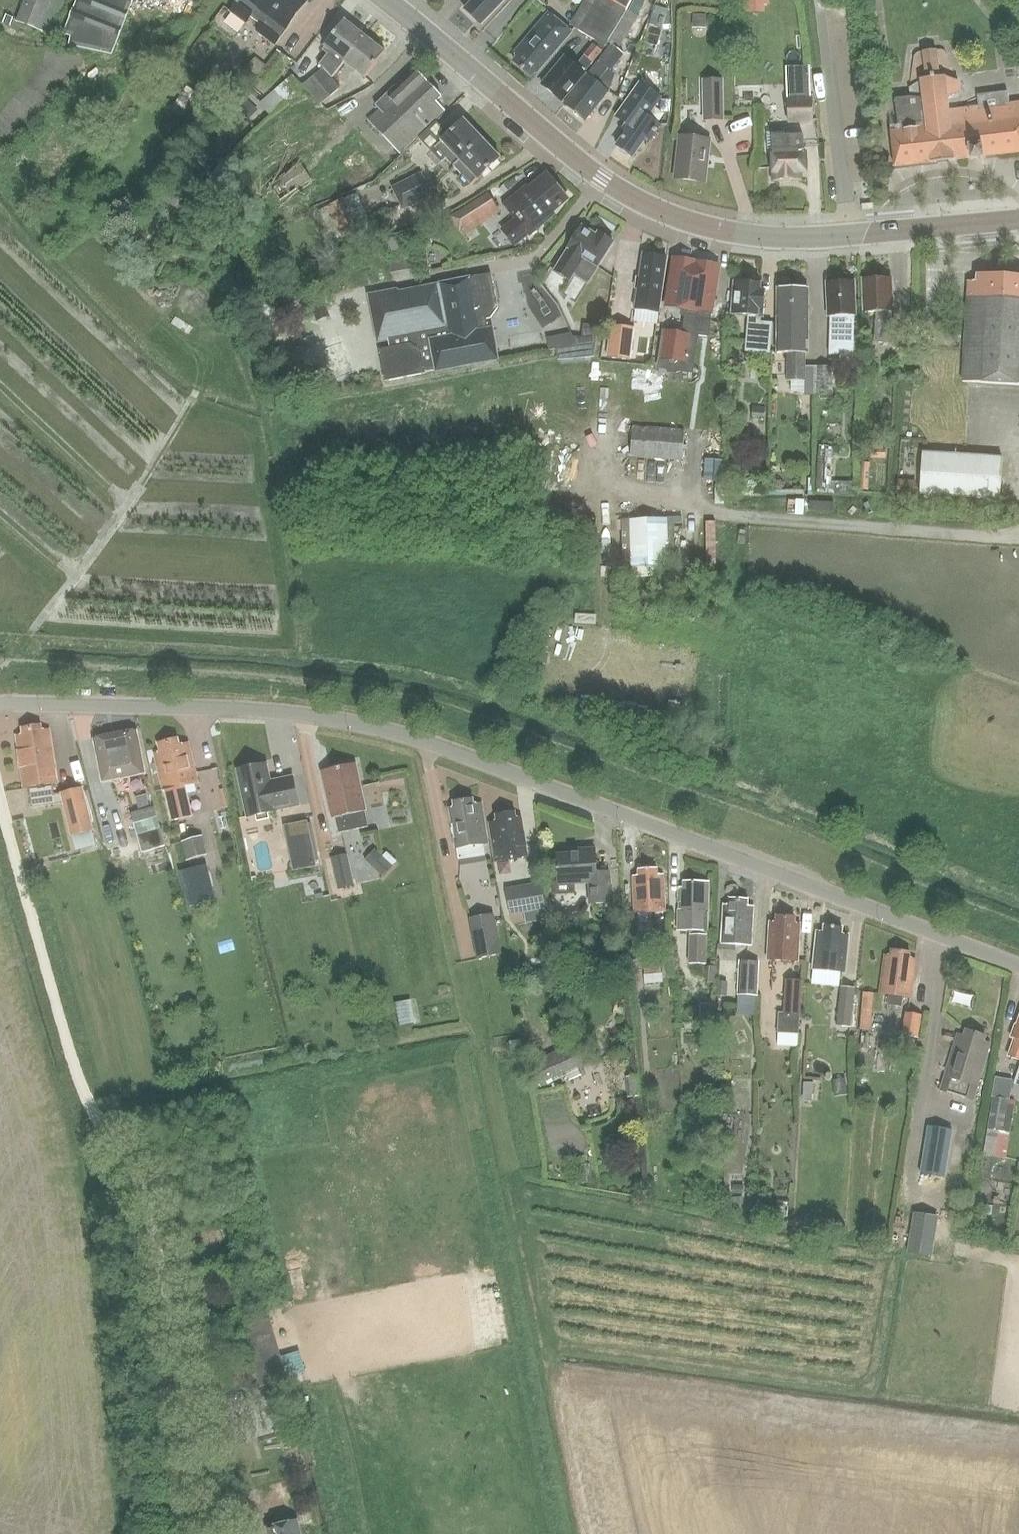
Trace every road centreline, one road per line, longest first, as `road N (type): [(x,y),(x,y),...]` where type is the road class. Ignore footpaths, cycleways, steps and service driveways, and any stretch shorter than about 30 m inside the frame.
road 1 (residential): [(1018,967),(603,808),(356,725),(271,712),(0,706)]
road 2 (tertiary): [(849,238),(744,237),(633,200),(381,0)]
road 3 (residential): [(849,238),(818,0)]
road 4 (tertiary): [(1018,221),(849,238)]

